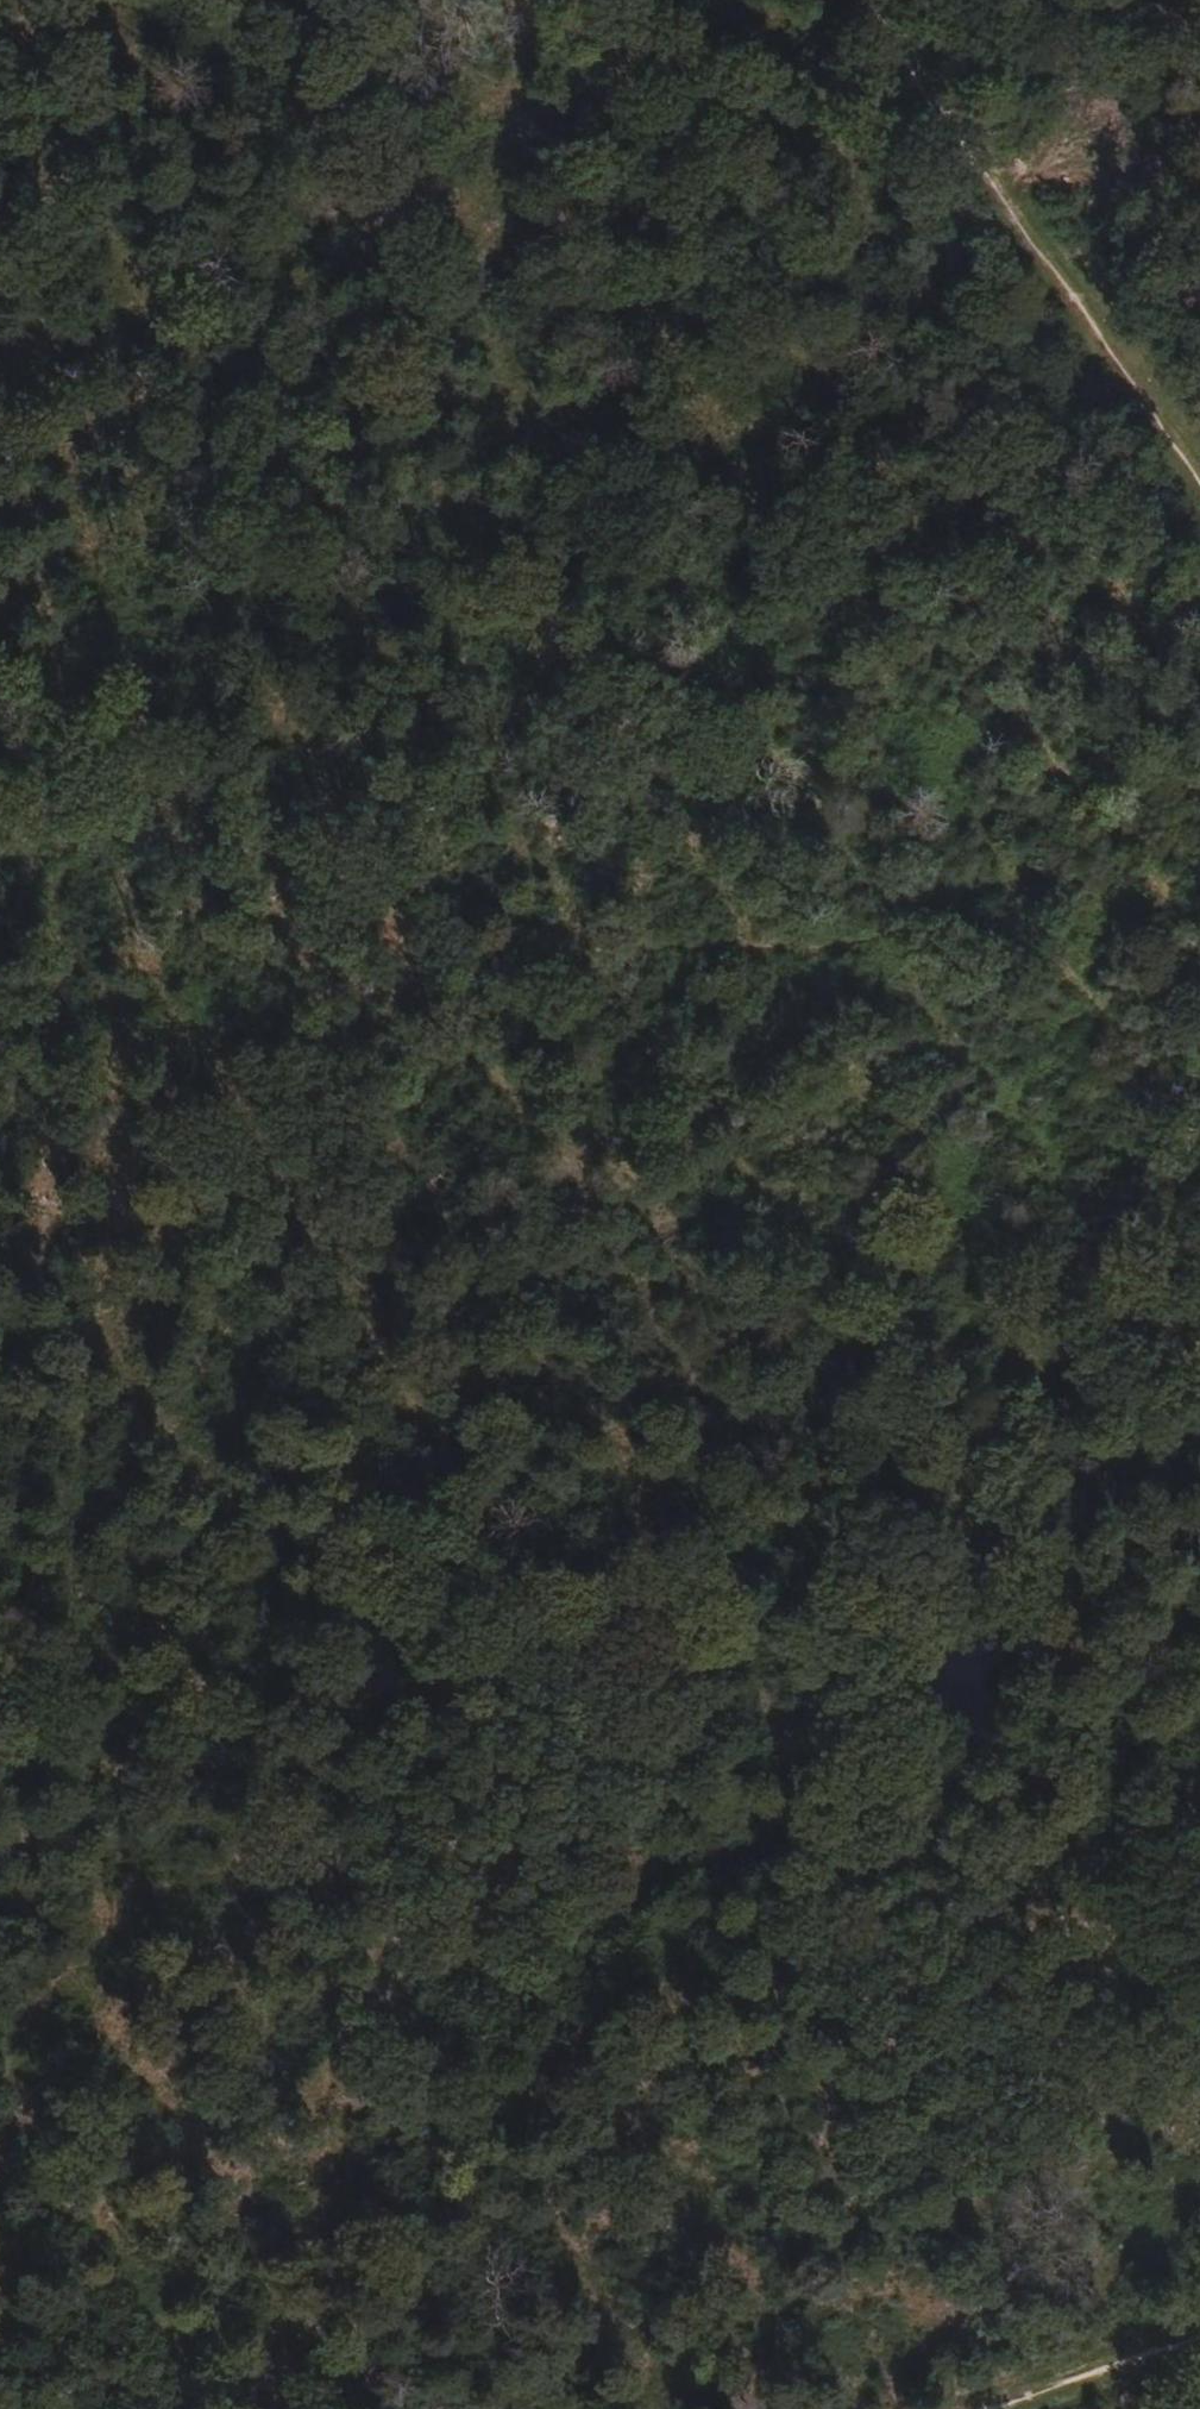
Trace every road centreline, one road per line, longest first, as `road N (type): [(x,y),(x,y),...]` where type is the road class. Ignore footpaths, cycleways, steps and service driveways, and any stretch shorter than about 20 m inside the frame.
road 1 (track): [(1199,477),(870,0)]
road 2 (track): [(971,2408),(1199,2329)]

